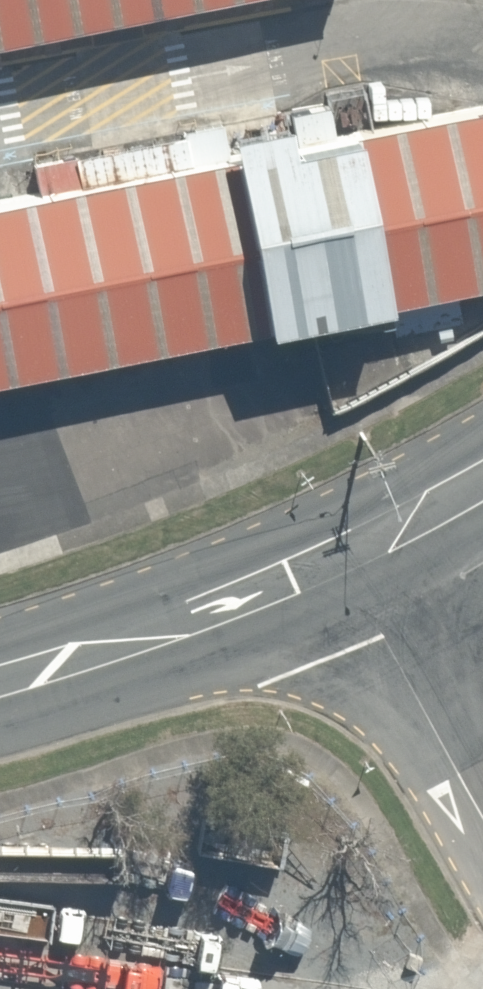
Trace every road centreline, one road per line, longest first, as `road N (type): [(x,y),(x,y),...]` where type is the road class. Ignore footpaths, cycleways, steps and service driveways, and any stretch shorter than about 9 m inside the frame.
road 1 (tertiary): [(0,679),(182,624),(341,560)]
road 2 (unclassified): [(482,814),(341,560)]
road 3 (tertiary): [(341,560),(482,482)]

